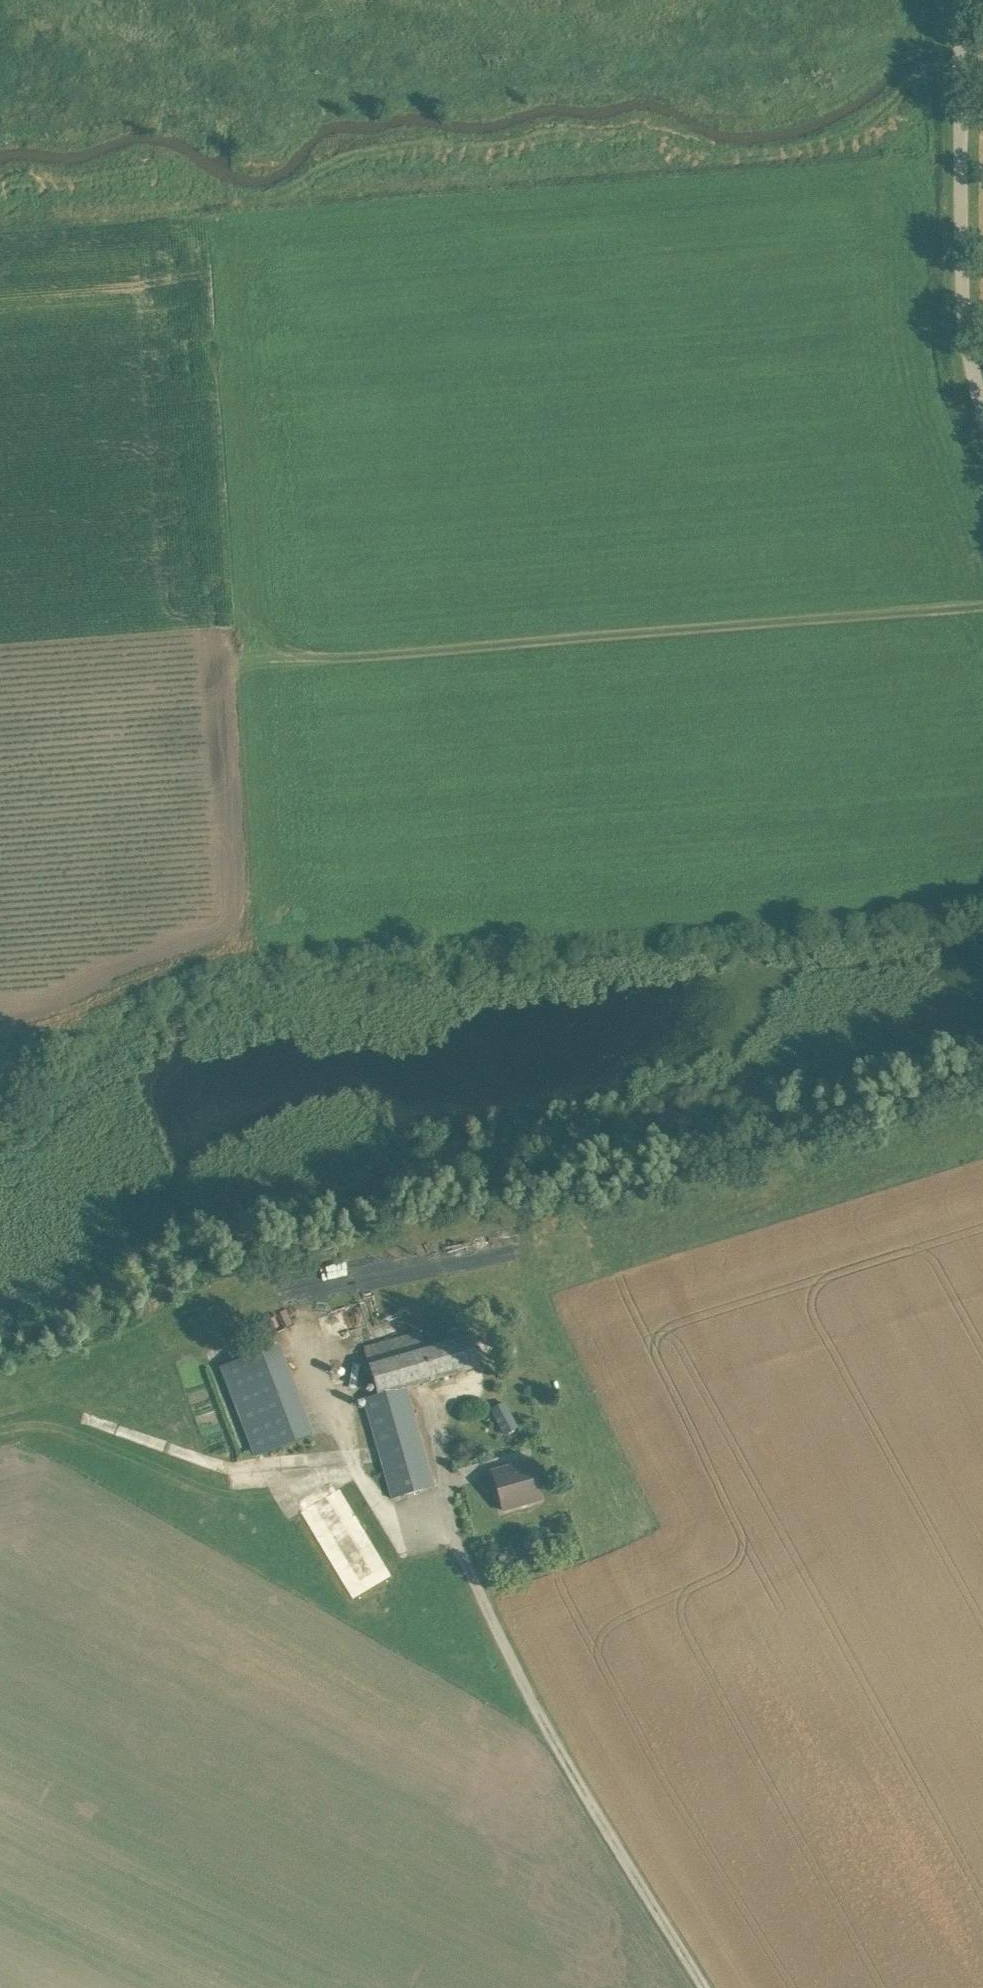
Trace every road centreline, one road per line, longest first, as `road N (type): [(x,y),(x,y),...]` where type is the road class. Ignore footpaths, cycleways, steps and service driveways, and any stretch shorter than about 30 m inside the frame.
road 1 (unclassified): [(701,1987),(525,1704),(468,1566)]
road 2 (unclassified): [(982,385),(968,284),(965,0)]

